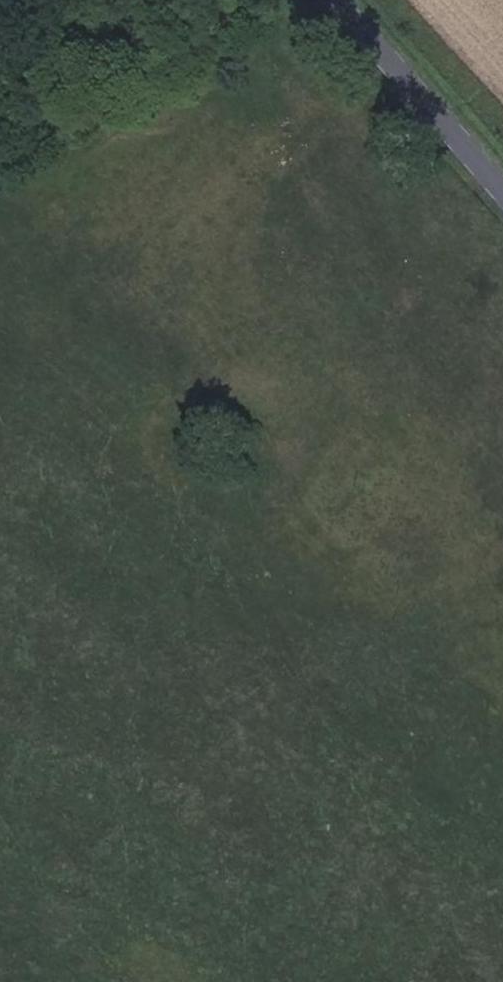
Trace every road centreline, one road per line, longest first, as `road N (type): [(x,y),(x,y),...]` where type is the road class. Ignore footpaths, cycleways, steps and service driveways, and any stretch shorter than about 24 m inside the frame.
road 1 (tertiary): [(333,0),(502,194)]

